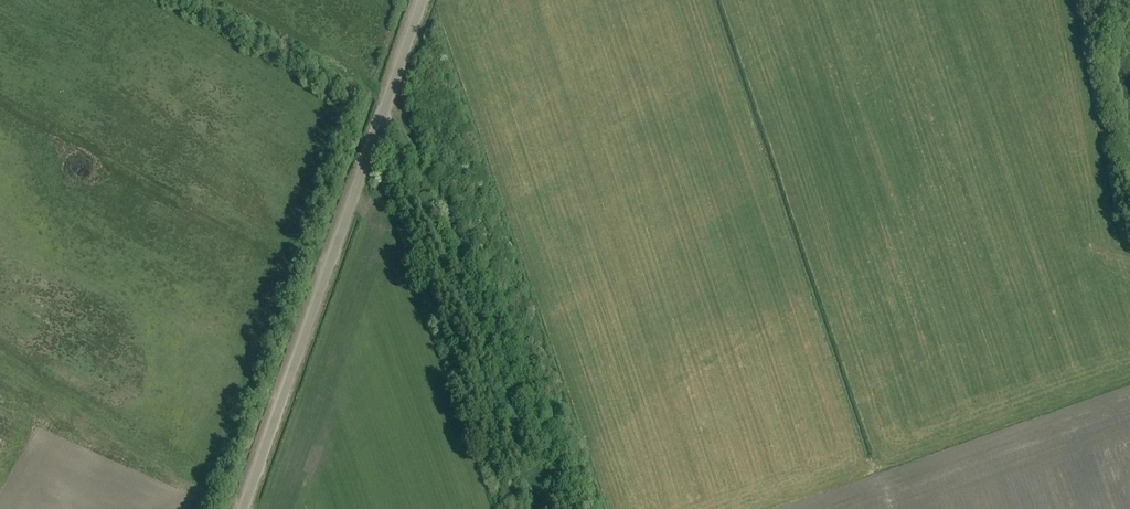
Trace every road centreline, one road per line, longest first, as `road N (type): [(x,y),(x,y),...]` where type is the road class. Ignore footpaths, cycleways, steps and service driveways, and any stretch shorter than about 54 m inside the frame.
road 1 (unclassified): [(243,508),(421,0)]
road 2 (track): [(382,116),(405,141),(580,508)]

